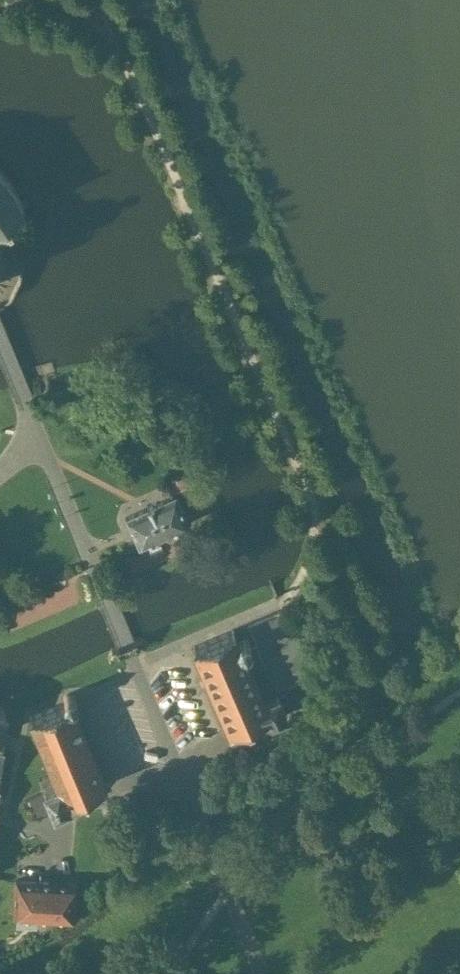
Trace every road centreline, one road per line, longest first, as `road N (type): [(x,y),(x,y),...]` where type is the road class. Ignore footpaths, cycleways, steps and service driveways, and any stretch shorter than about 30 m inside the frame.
road 1 (residential): [(38,437),(216,861)]

